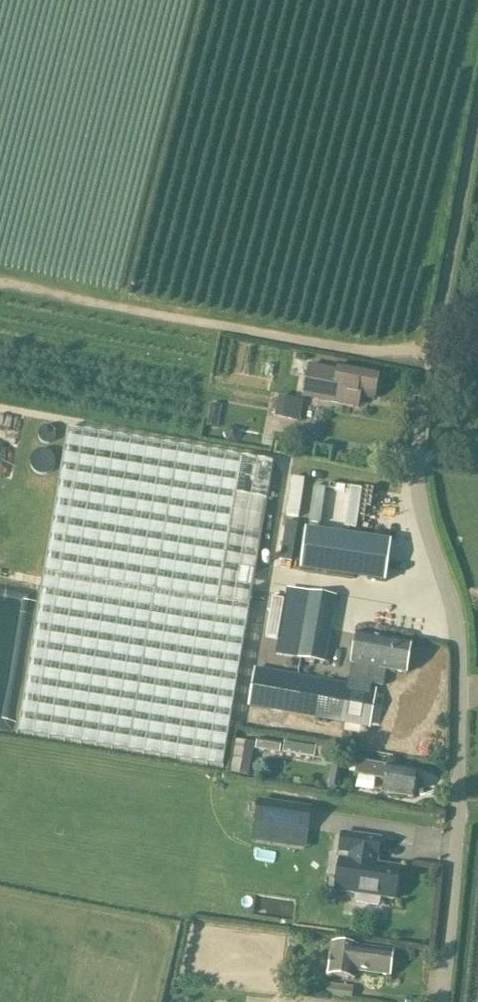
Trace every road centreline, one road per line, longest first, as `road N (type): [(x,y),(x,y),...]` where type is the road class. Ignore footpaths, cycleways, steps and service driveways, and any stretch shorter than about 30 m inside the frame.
road 1 (unclassified): [(438,1001),(454,887),(463,706),(416,476),(429,344),(477,109)]

